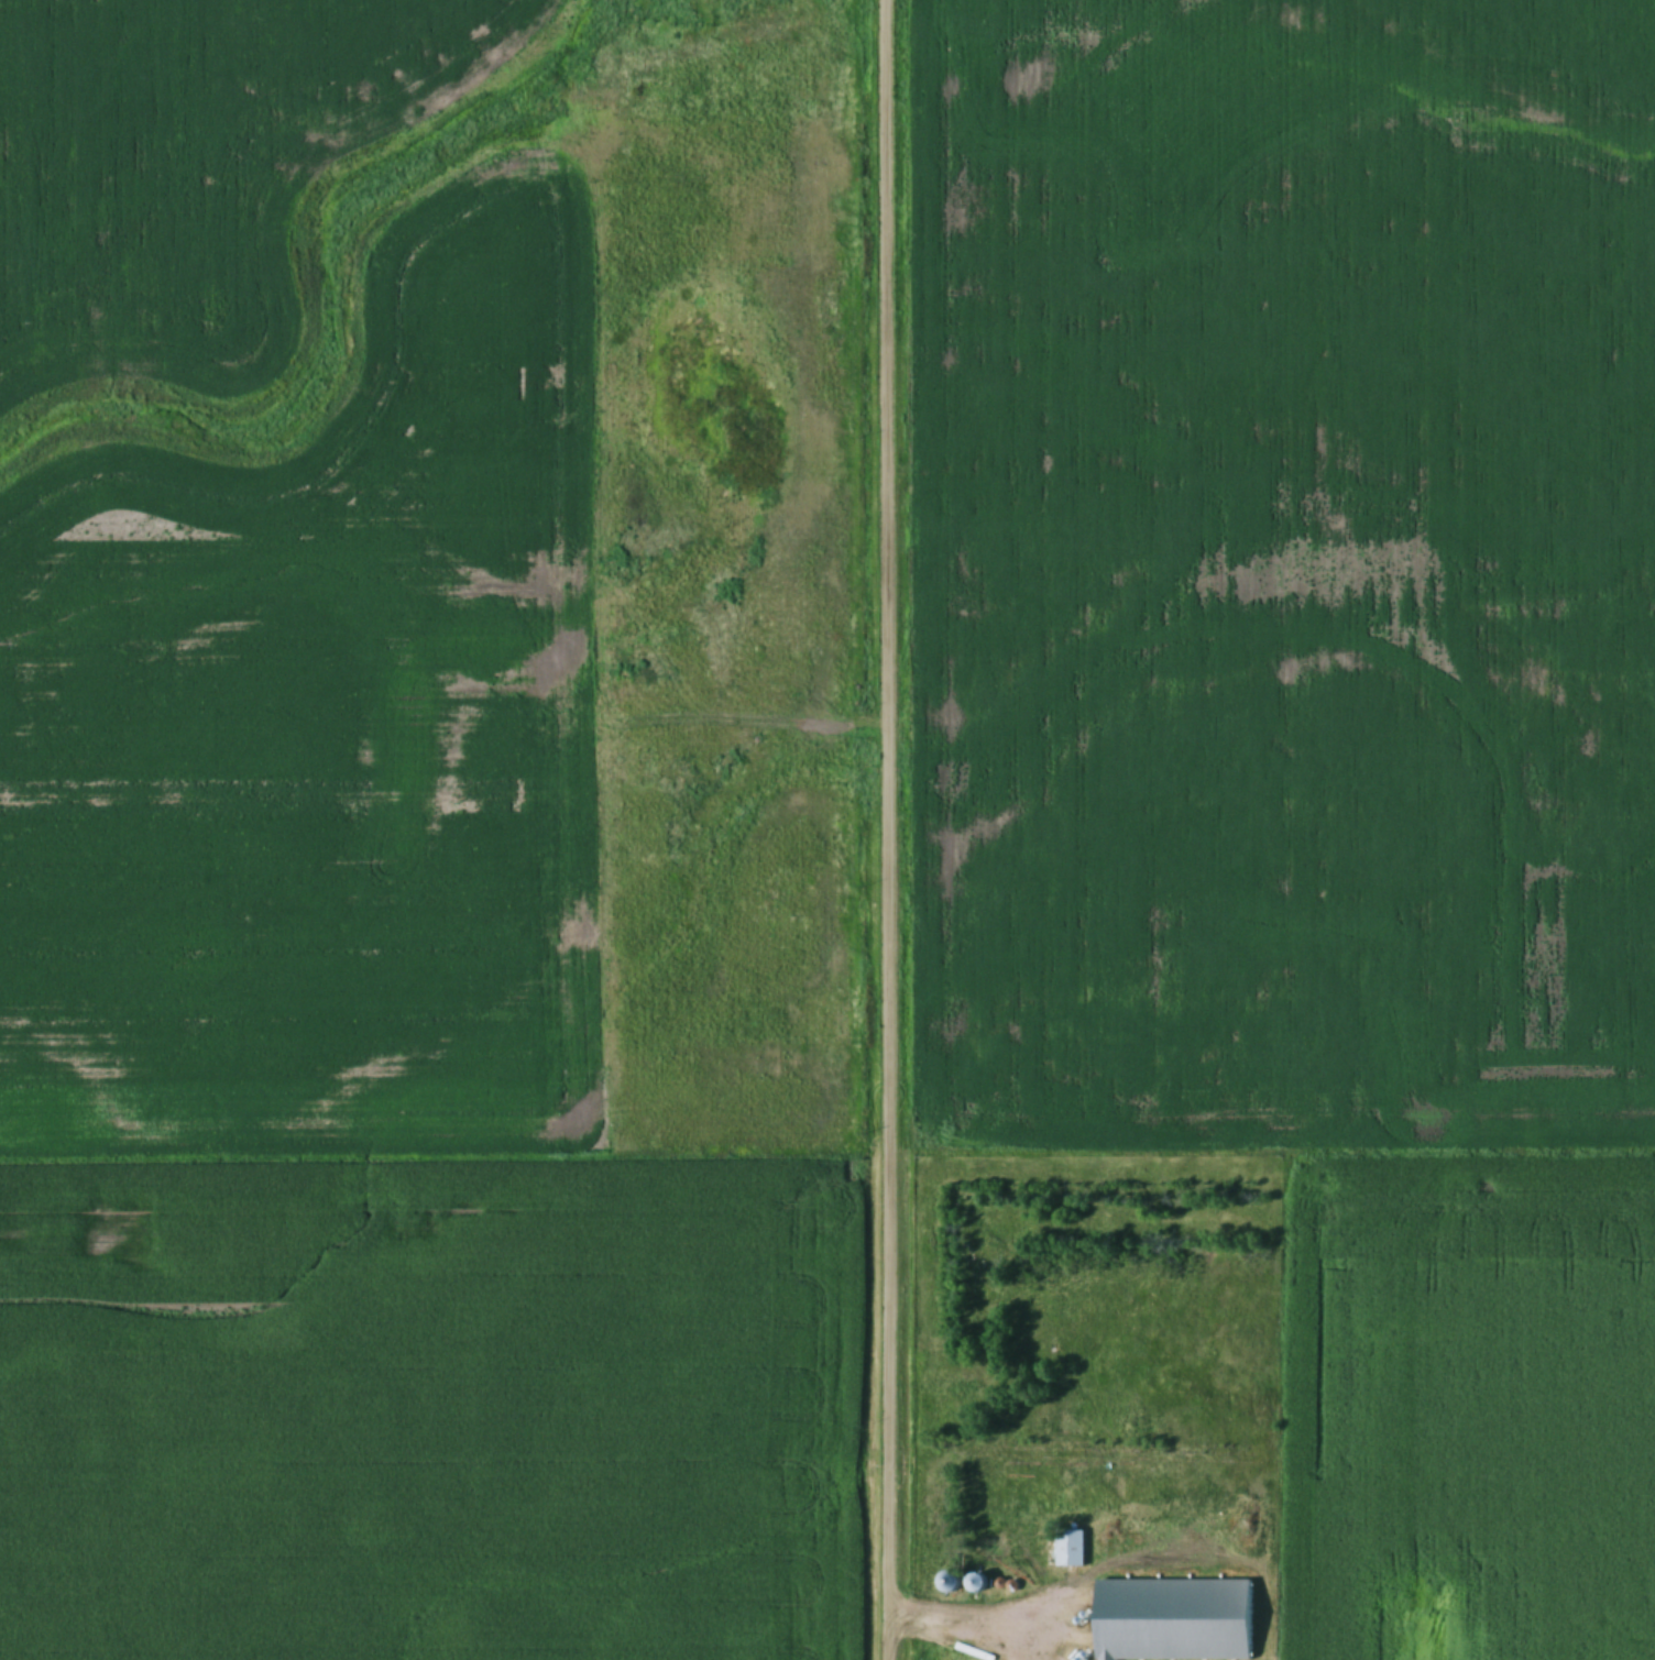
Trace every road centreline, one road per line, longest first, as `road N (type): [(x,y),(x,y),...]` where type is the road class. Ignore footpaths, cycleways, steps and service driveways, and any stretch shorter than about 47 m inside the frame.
road 1 (residential): [(889,1659),(884,0)]

